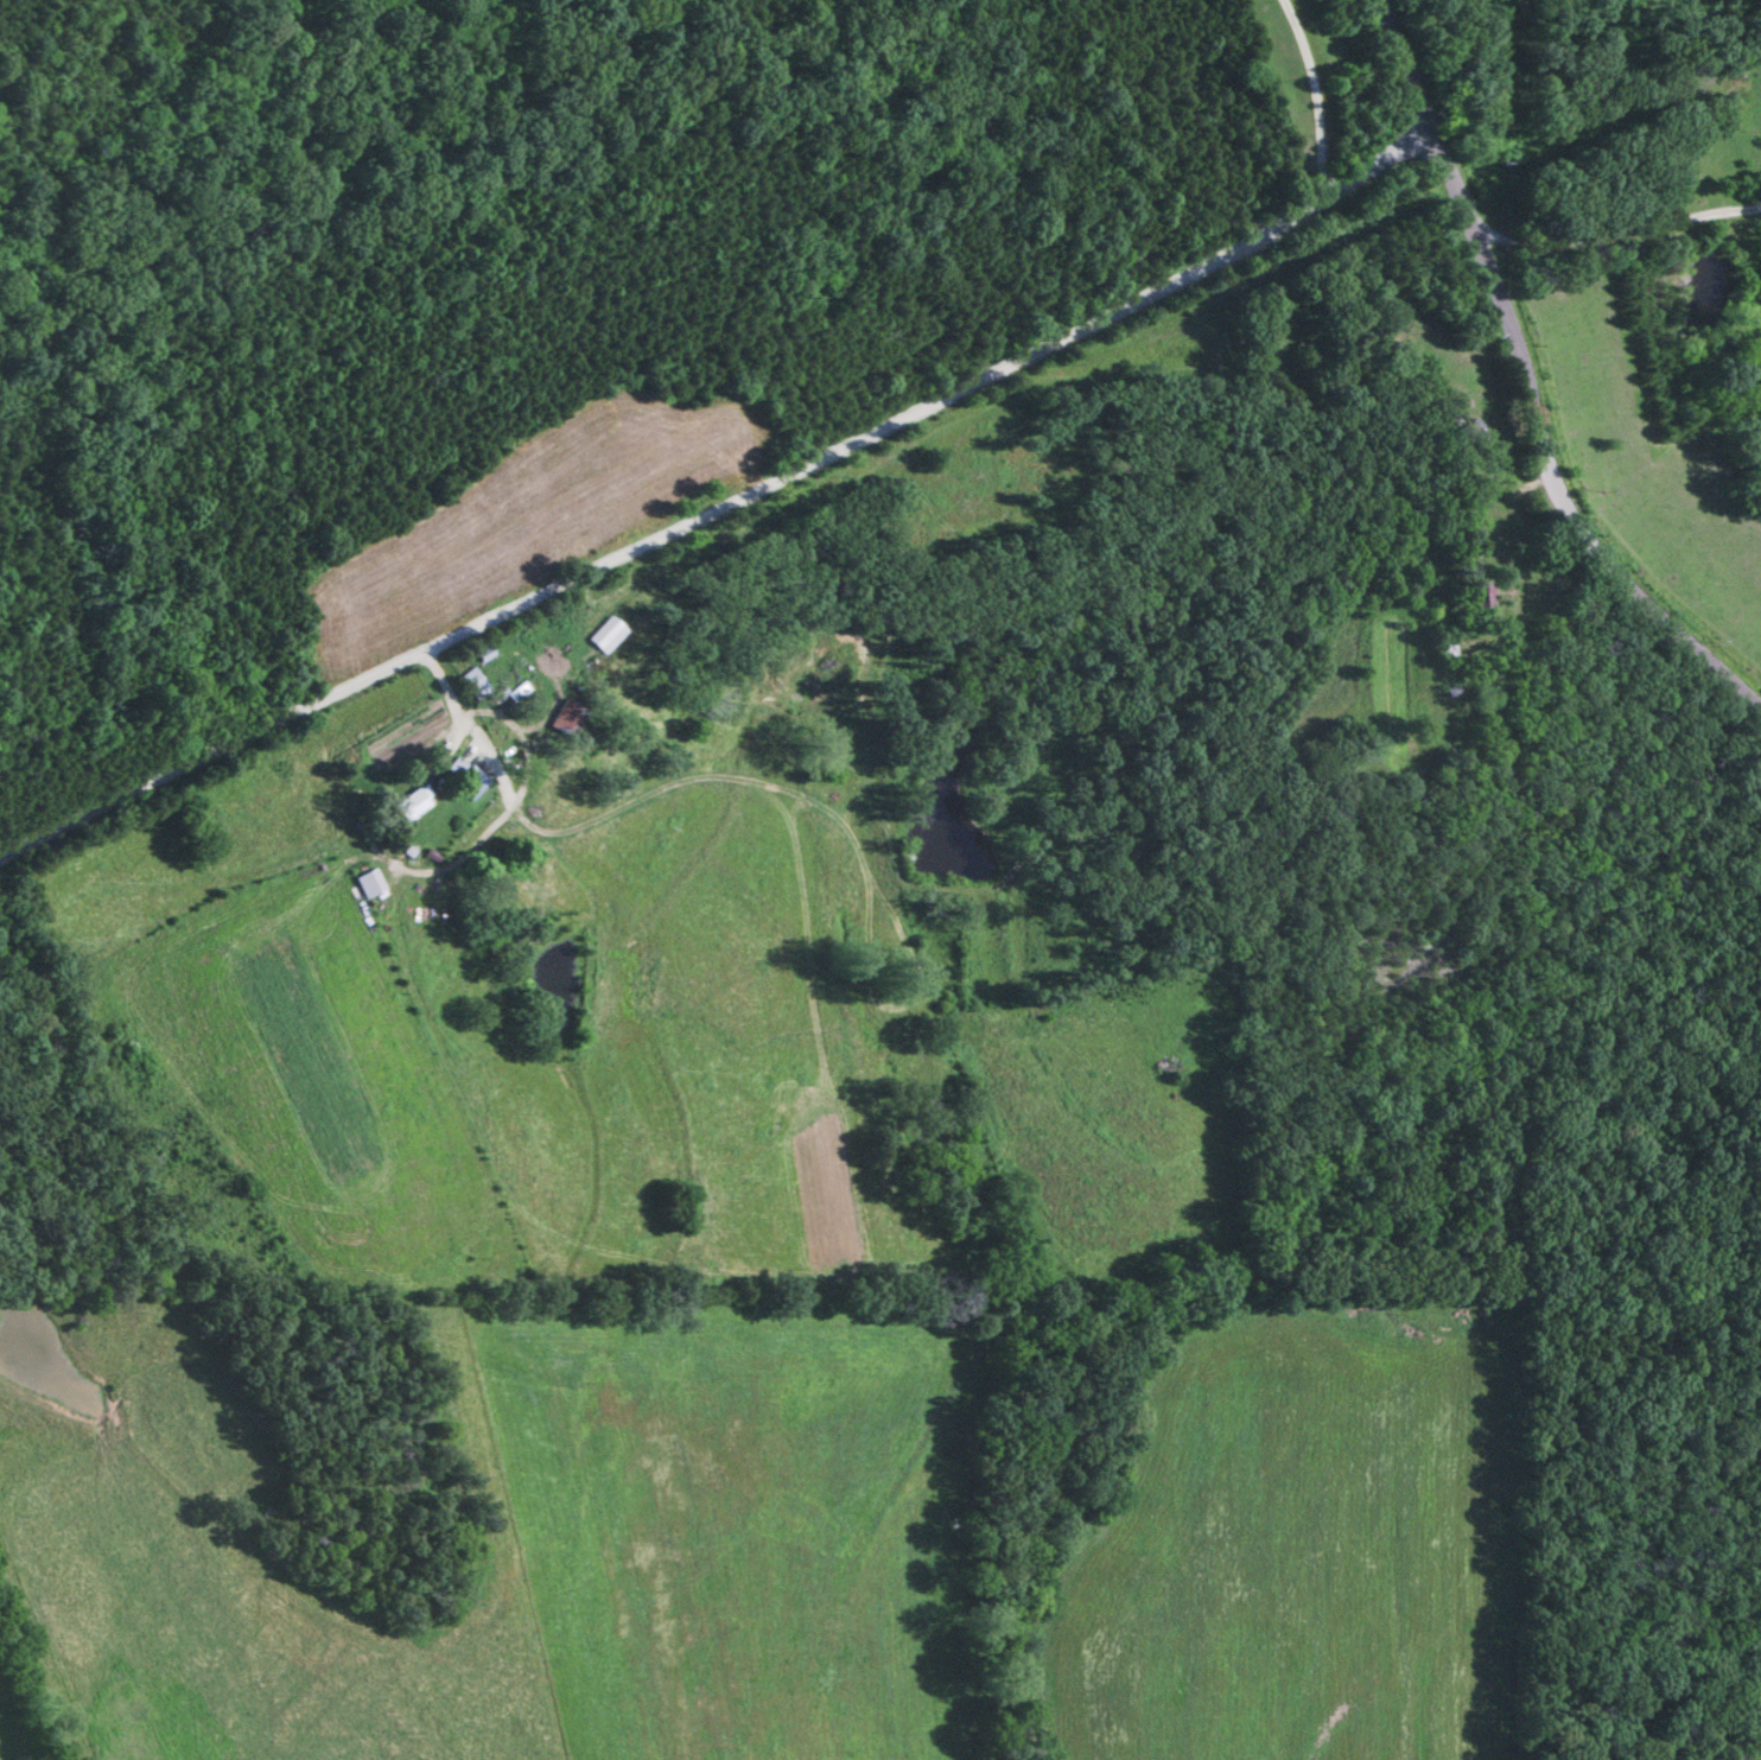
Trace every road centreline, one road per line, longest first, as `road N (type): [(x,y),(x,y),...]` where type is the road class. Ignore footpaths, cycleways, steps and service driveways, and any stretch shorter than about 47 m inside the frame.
road 1 (residential): [(0,840),(1328,197),(1420,135)]
road 2 (residential): [(1760,708),(1532,420),(1451,173),(1420,135)]
road 3 (residential): [(1420,135),(1339,57),(1320,0)]

